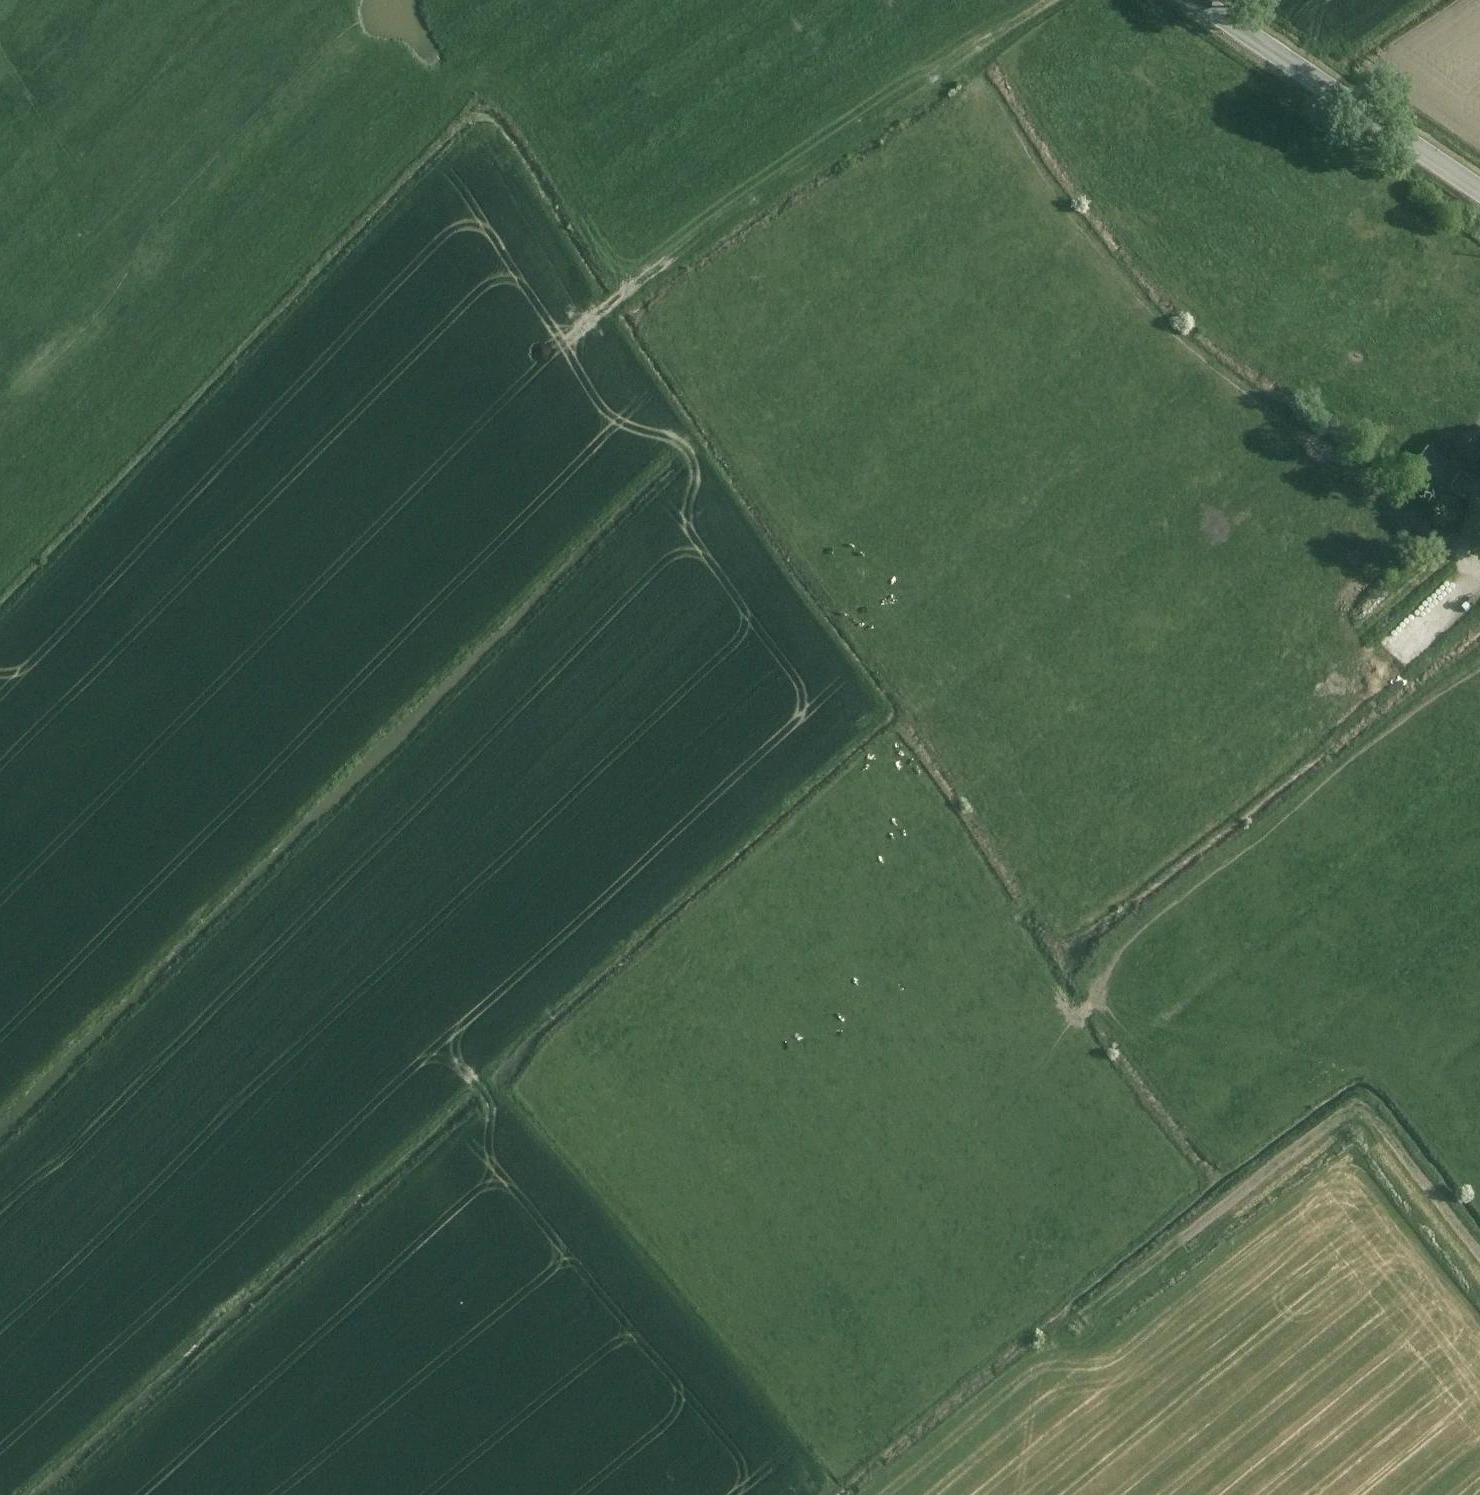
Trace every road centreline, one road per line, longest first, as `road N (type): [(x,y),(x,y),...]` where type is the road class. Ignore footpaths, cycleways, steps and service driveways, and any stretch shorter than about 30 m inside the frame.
road 1 (track): [(614,305),(1051,0)]
road 2 (tertiary): [(1200,0),(1479,189)]

